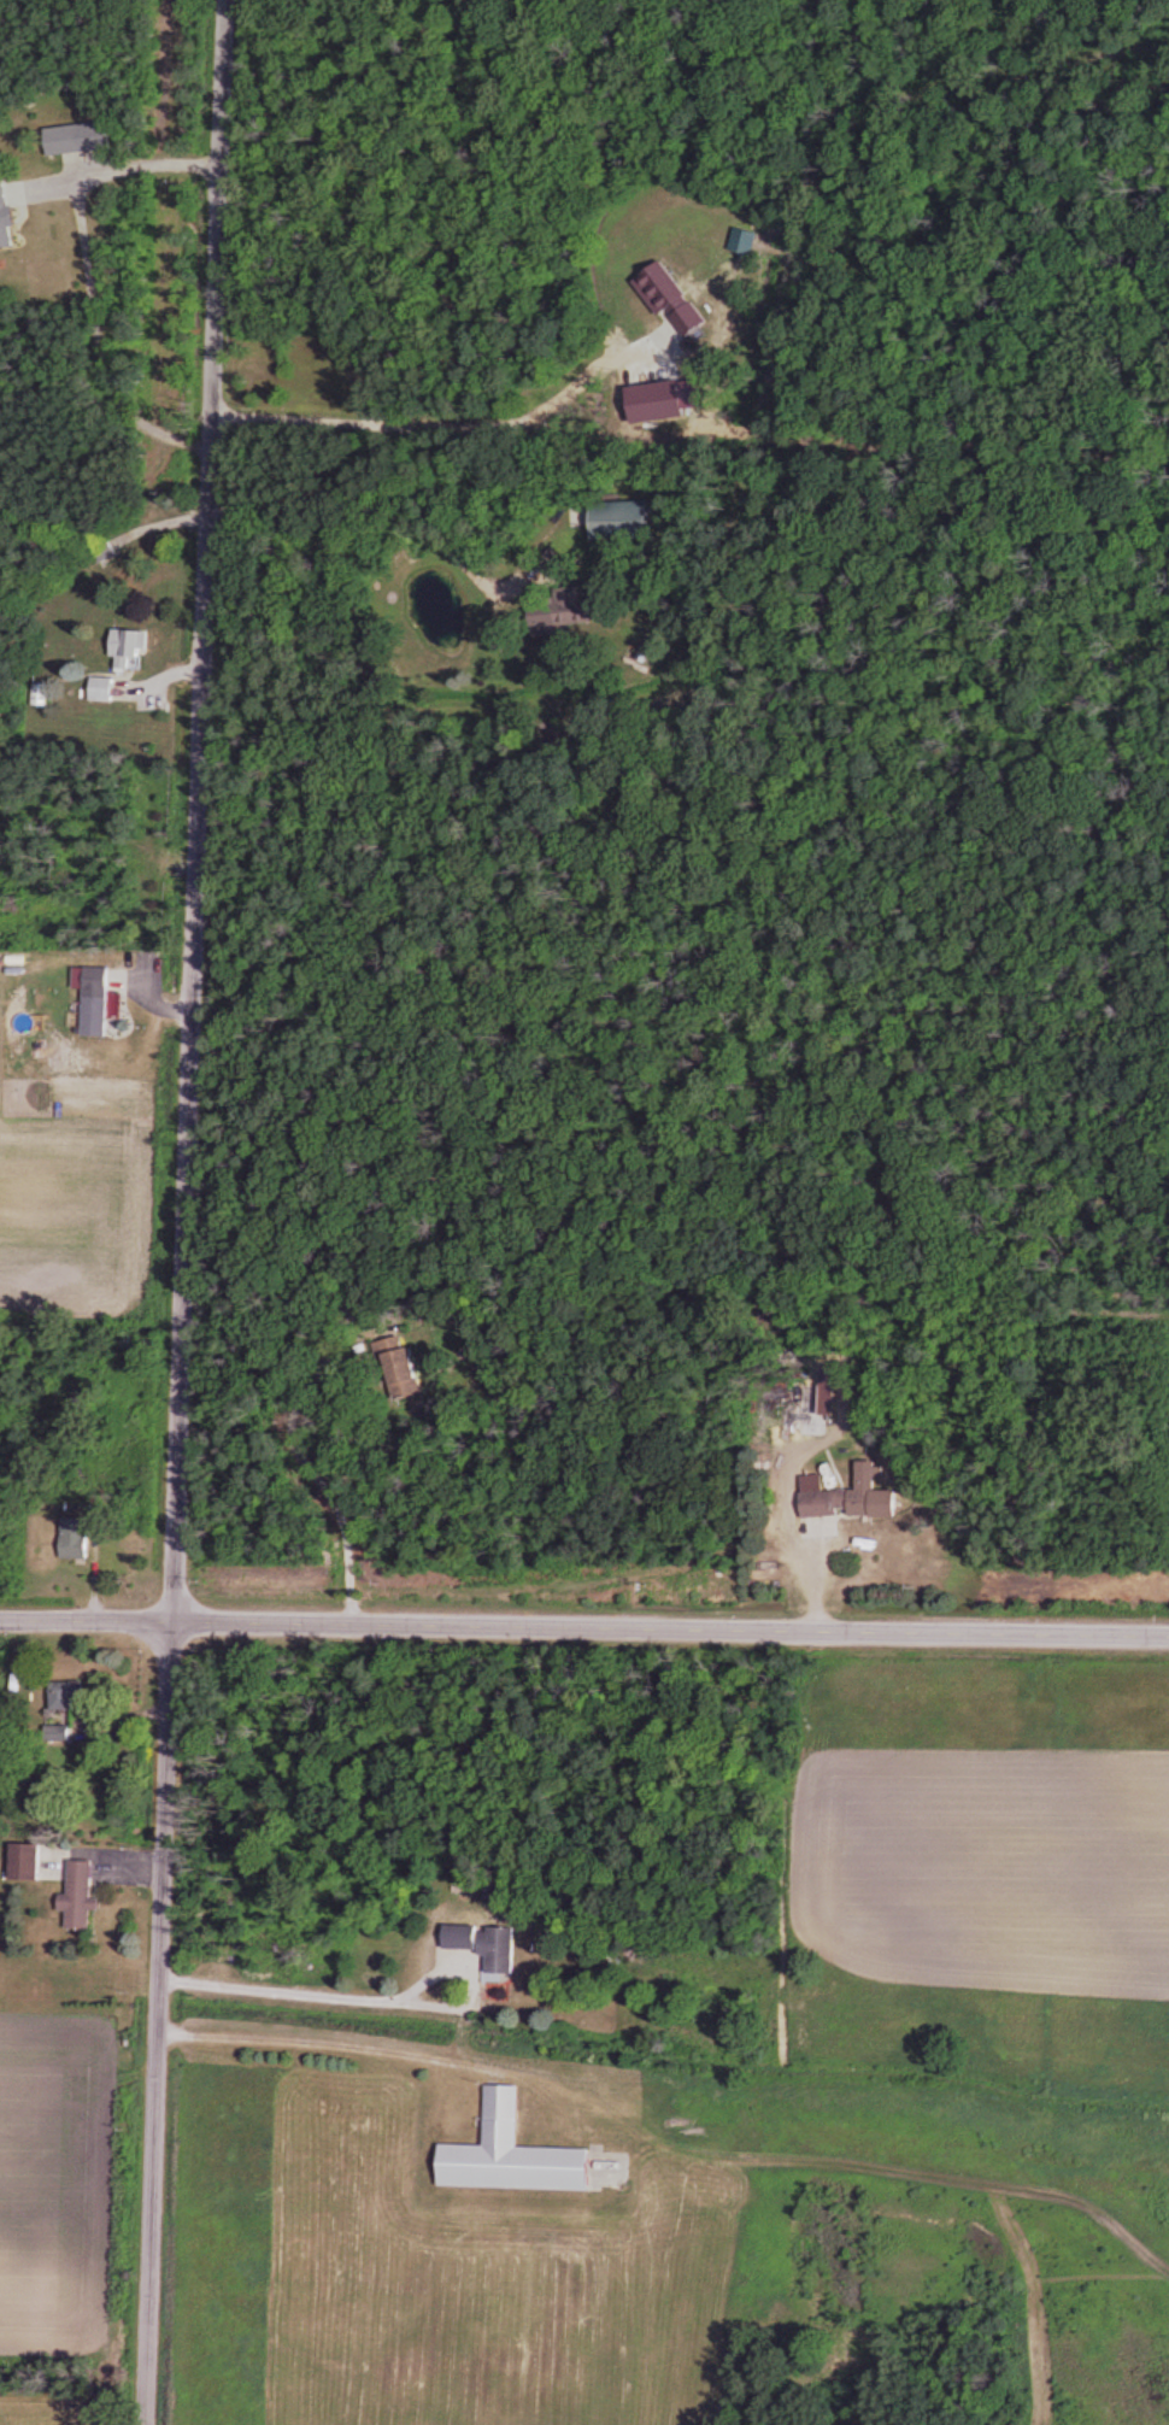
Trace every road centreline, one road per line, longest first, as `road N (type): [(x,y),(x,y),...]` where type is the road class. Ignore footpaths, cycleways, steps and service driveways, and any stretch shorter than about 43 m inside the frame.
road 1 (residential): [(147,2424),(223,0)]
road 2 (residential): [(1168,1635),(0,1621)]

